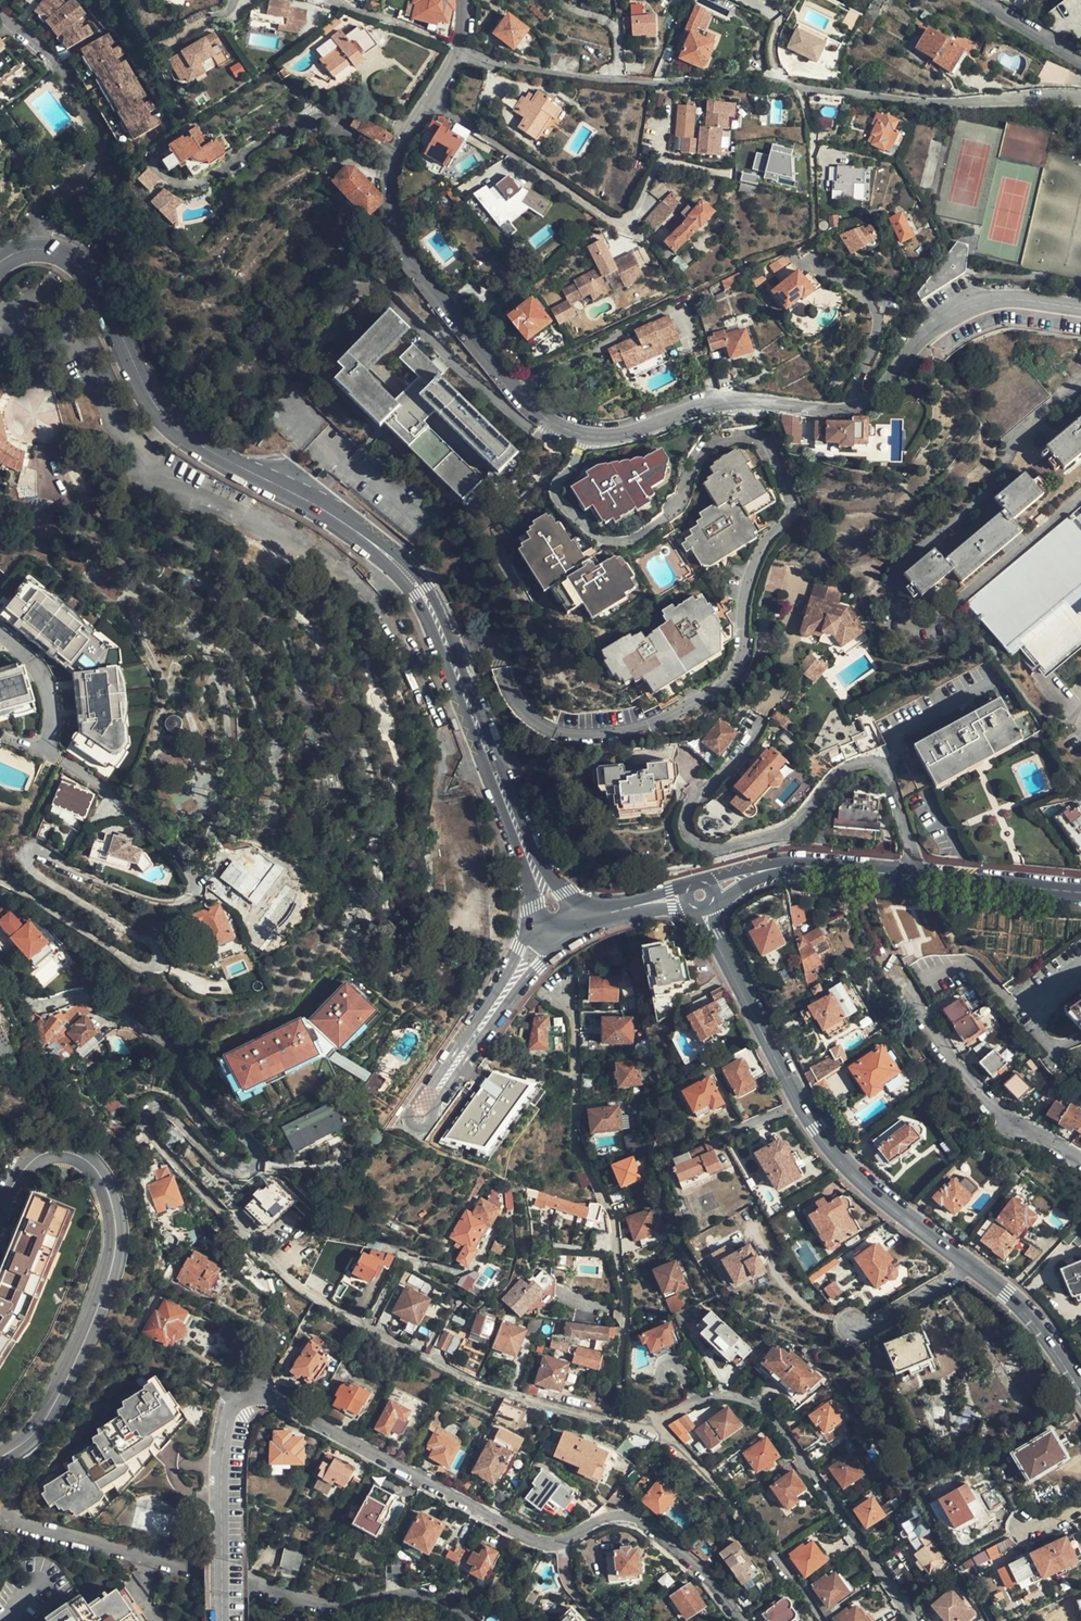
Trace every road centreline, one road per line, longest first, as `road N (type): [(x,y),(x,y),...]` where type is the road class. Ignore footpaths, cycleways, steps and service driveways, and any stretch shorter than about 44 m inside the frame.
road 1 (residential): [(461,0),(458,52),(397,154),(395,227),(415,272),(540,419),(587,437),(627,434),(727,403),(854,412),(962,311),(1002,298),(1080,309)]
road 2 (tertiary): [(511,815),(434,614),(408,575),(340,521),(172,425),(90,273),(69,257),(37,248)]
road 3 (residential): [(910,874),(889,773),(874,759),(846,769),(786,828),(739,851),(704,849),(687,834),(685,806),(780,682)]
road 4 (residential): [(3,1518),(321,1606),(404,1595),(450,1606),(470,1620)]
road 5 (residential): [(0,1215),(25,1168),(52,1151),(83,1158),(104,1181),(115,1221),(102,1299),(43,1420),(0,1455)]
road 6 (tertiary): [(968,1261),(834,1156),(799,1104),(703,910)]
road 7 (residential): [(660,1421),(715,1393),(760,1401),(911,1620)]
road 8 (residential): [(565,1540),(533,1540),(263,1395),(238,1403)]
road 9 (residential): [(37,248),(35,213),(95,169),(102,150),(52,59),(0,14)]
road 10 (residential): [(1080,1161),(1010,1121),(983,1095),(891,960)]
road 11 (residential): [(660,1421),(821,1620)]
road 12 (residential): [(773,1269),(839,1326),(884,1317),(968,1261)]
road 13 (residential): [(565,1540),(609,1514),(654,1527),(741,1620)]
road 14 (residential): [(418,1121),(549,938)]
road 15 (residential): [(224,1620),(229,1426),(238,1403)]
road 16 (tertiary): [(910,874),(1080,891)]
road 17 (residential): [(0,633),(39,673),(49,704),(48,753),(67,766)]
road 18 (tertiary): [(579,925),(511,815)]
road 19 (tertiary): [(511,815),(549,938)]

